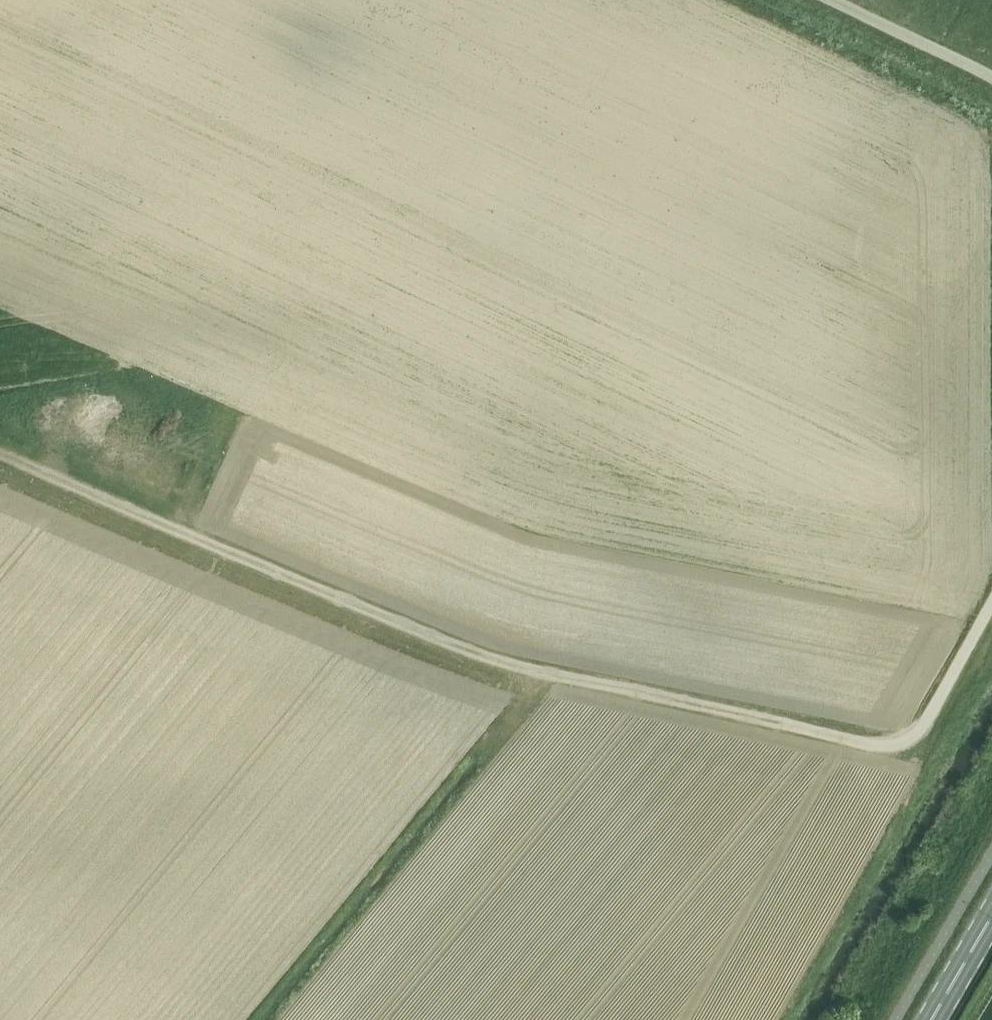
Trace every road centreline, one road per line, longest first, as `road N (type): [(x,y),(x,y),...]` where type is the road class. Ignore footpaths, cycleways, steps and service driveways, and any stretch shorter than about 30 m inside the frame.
road 1 (track): [(782,724),(507,669),(180,541),(0,459)]
road 2 (unclassified): [(782,724),(893,743),(929,717),(991,602)]
road 3 (unclassified): [(991,74),(836,0)]

